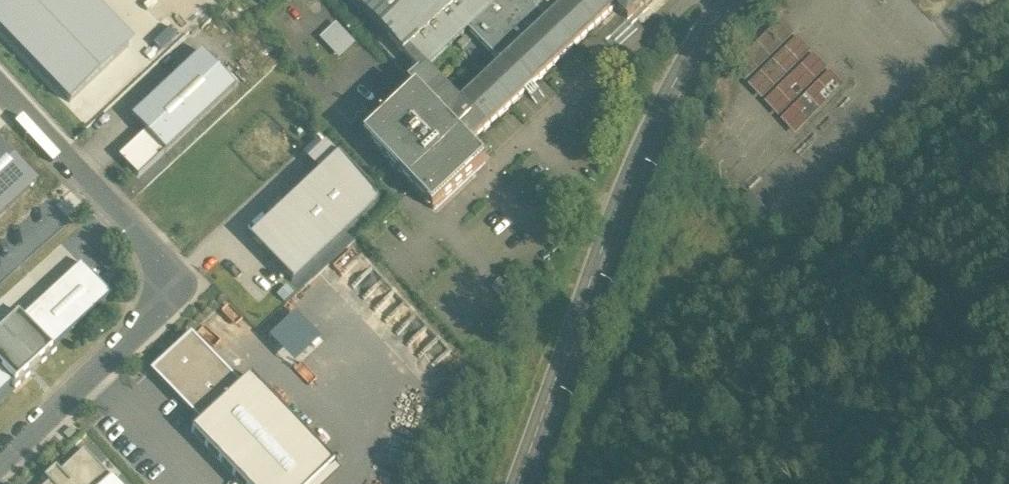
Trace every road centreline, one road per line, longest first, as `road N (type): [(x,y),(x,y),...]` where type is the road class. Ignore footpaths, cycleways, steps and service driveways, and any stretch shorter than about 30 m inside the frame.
road 1 (secondary): [(722,0),(638,154),(518,483)]
road 2 (unclassified): [(0,459),(168,297),(165,271),(137,229),(0,89)]

